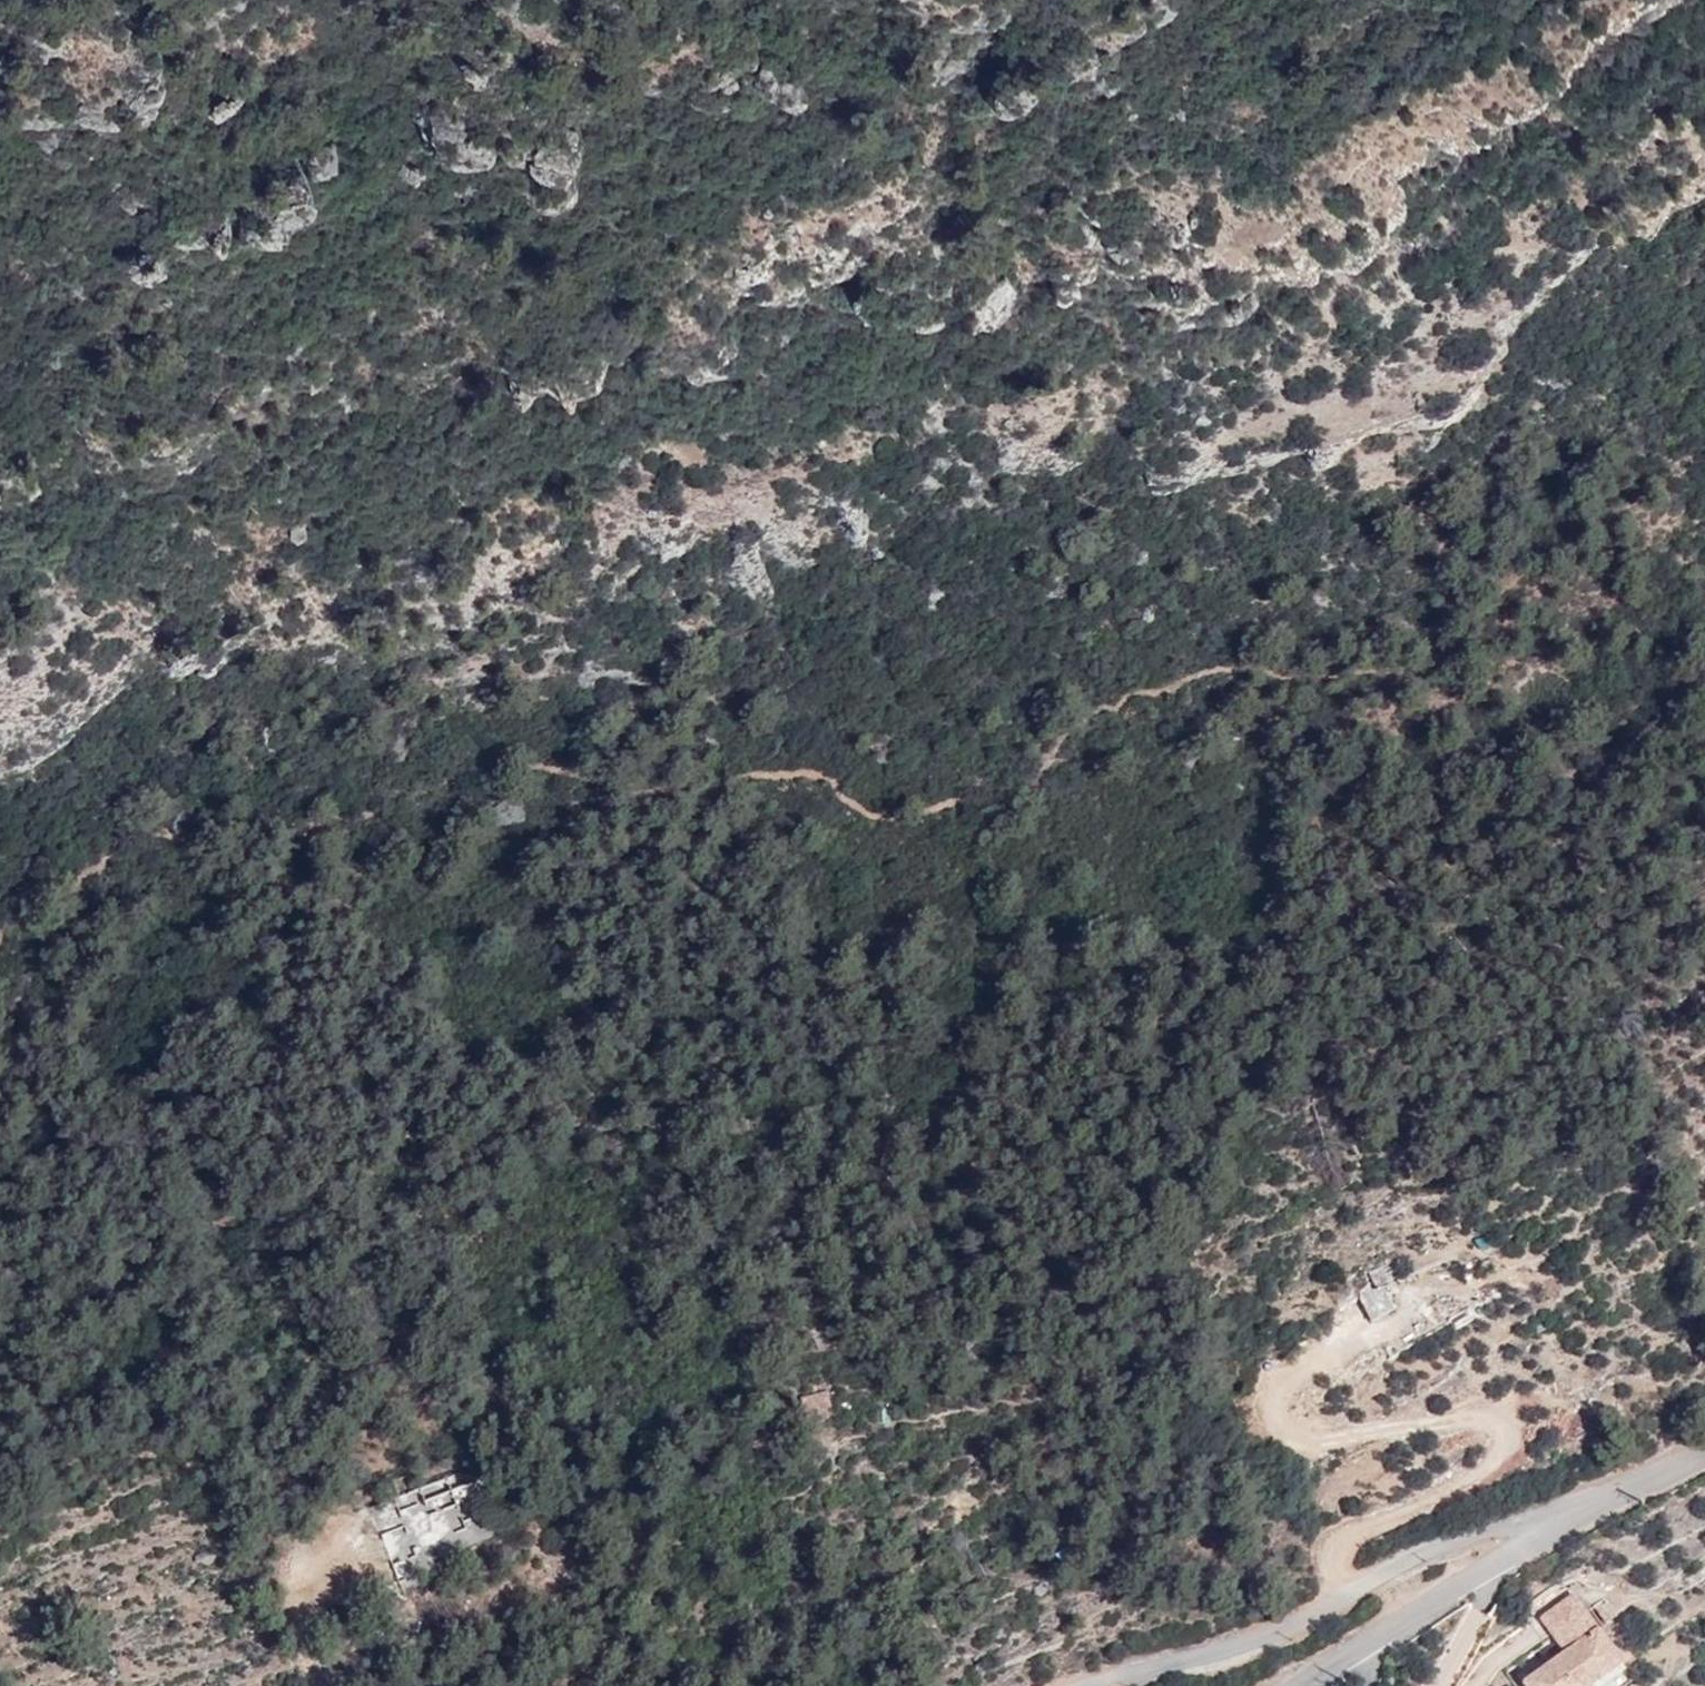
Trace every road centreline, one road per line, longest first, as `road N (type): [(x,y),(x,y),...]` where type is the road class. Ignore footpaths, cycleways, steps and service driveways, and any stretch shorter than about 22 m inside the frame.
road 1 (residential): [(1448,1560),(1289,1627),(1062,1685)]
road 2 (residential): [(1704,1450),(1448,1560)]
road 3 (residential): [(1448,1560),(1288,1685)]

